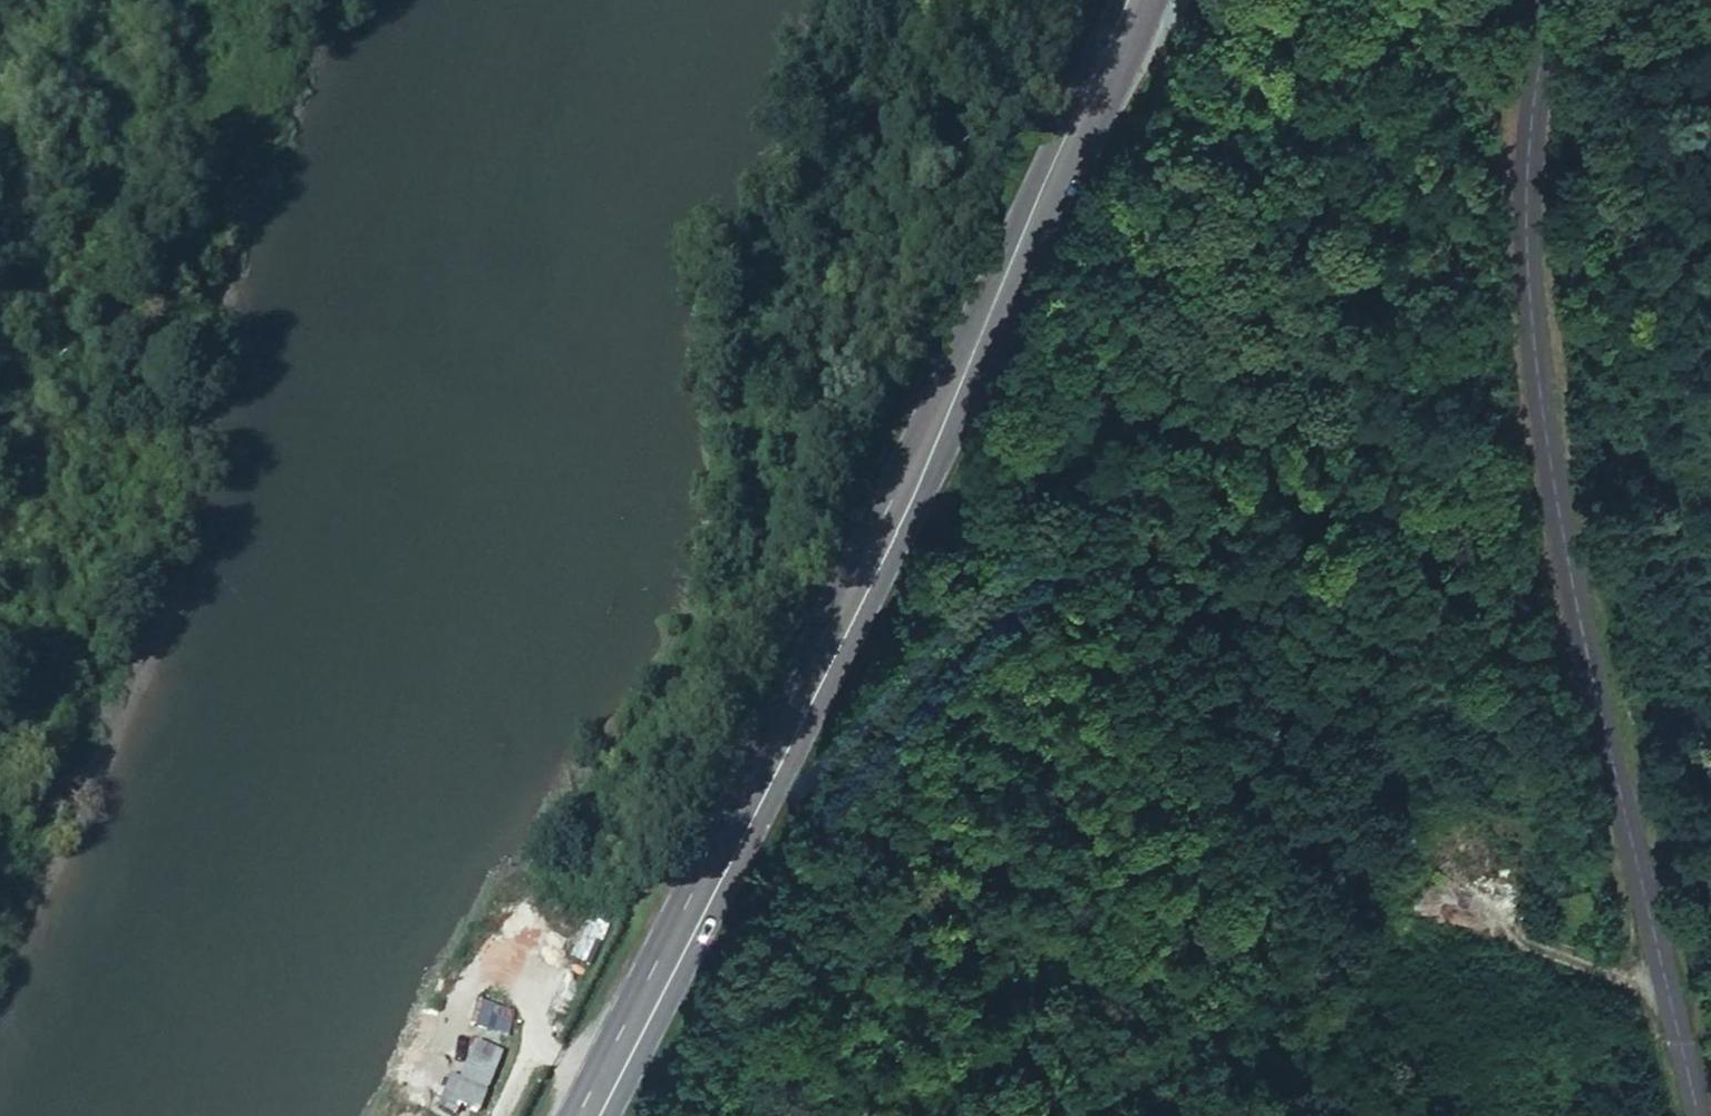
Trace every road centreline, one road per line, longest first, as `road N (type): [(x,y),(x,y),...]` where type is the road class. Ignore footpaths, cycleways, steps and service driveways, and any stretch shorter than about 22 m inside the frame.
road 1 (primary): [(1132,0),(923,449),(577,1115)]
road 2 (tertiary): [(1558,0),(1523,210),(1532,350),(1698,1115)]

